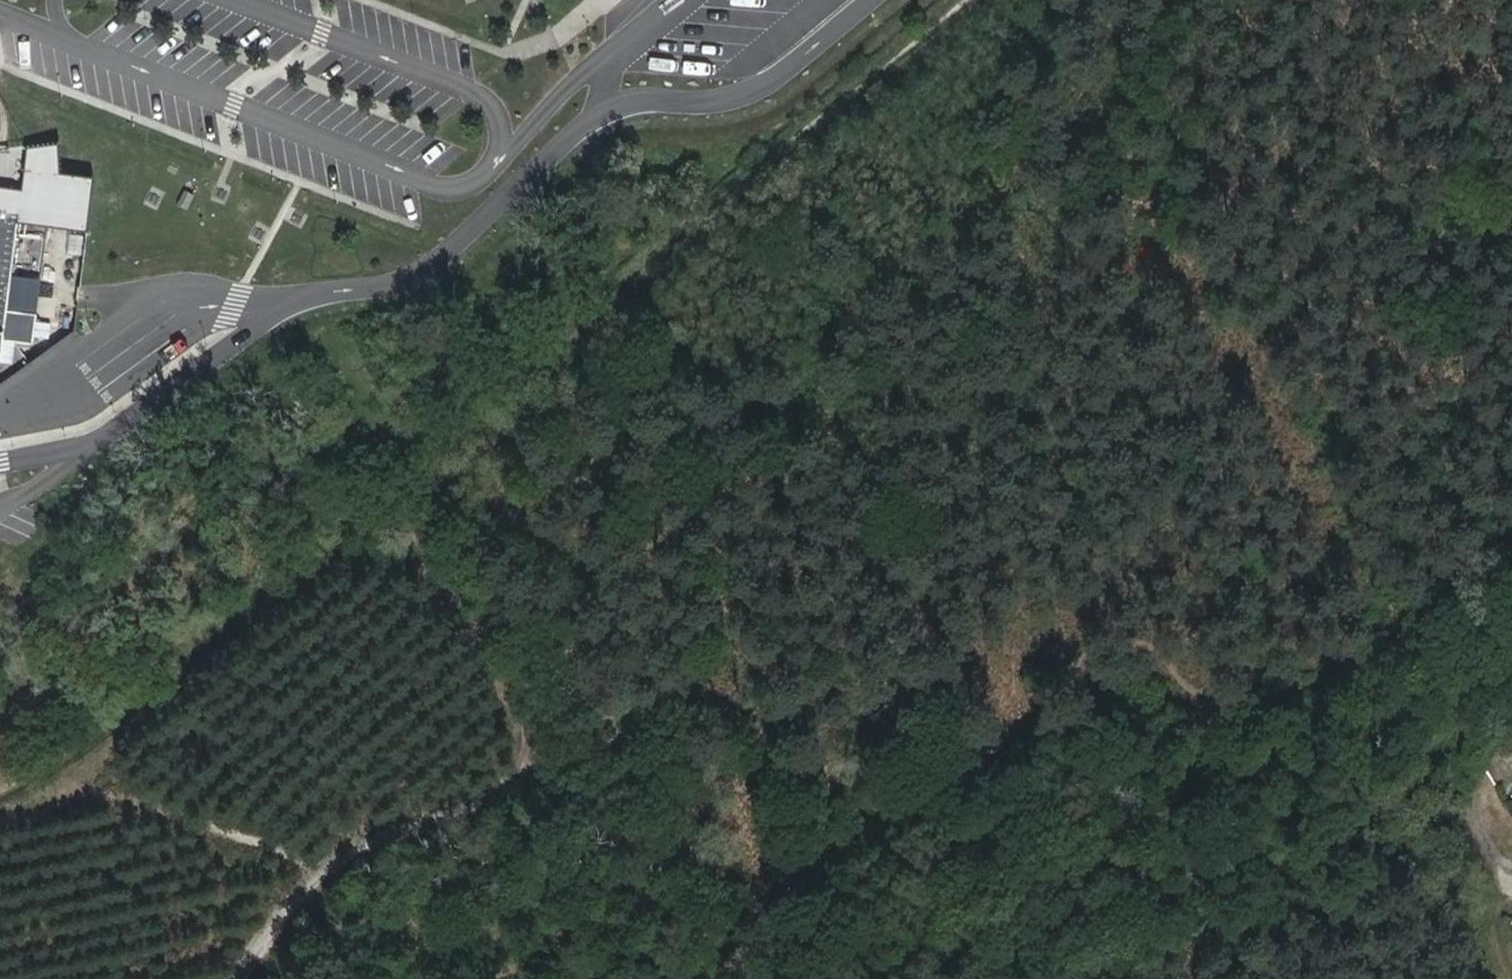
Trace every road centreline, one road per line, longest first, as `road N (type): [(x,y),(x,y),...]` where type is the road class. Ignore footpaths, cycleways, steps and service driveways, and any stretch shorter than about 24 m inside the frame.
road 1 (track): [(1511,543),(1442,571),(1417,598),(1387,654),(1359,676),(1218,696),(1195,691),(1138,641),(1110,642),(1065,712),(980,757),(893,831),(807,880),(766,881),(699,859),(616,791),(580,776),(481,794),(389,832),(332,869),(242,978)]
road 2 (track): [(987,0),(402,525),(60,791),(0,822)]
road 3 (track): [(73,780),(332,869)]

